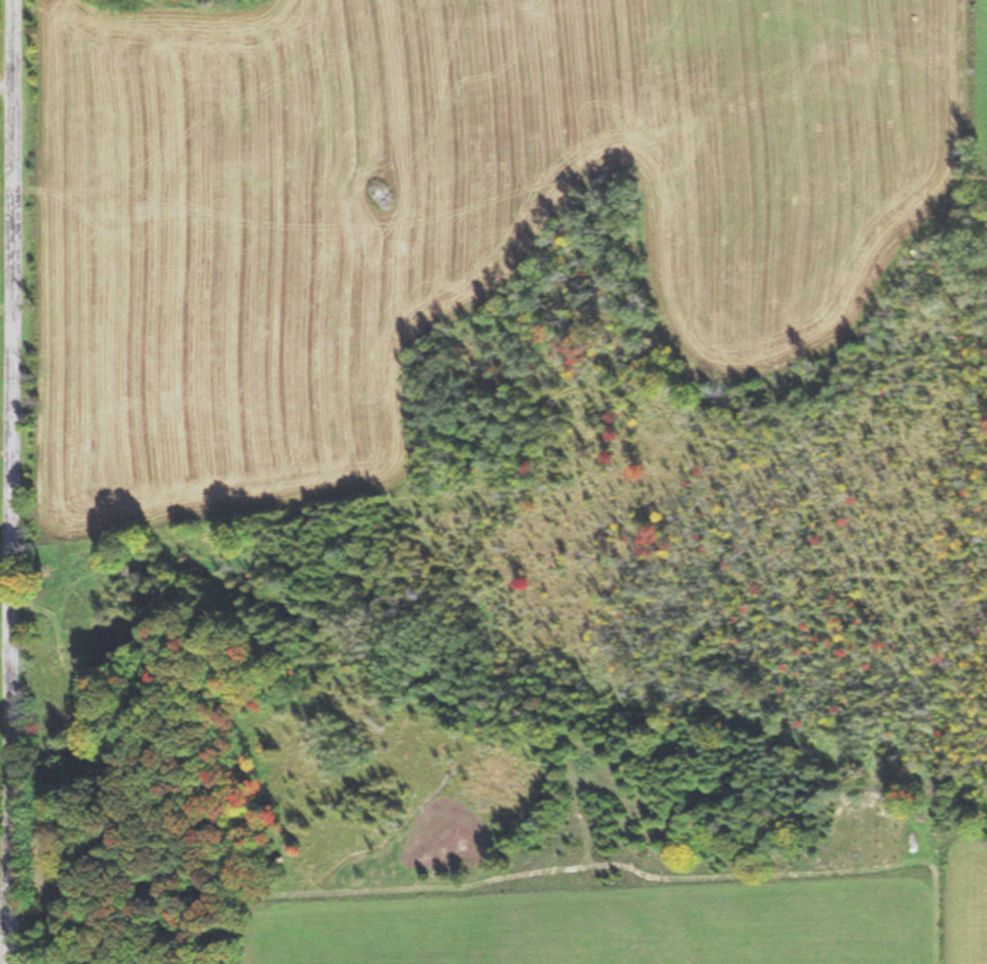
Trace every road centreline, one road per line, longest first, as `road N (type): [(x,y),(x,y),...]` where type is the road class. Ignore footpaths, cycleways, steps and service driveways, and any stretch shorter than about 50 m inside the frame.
road 1 (residential): [(5,963),(11,0)]

